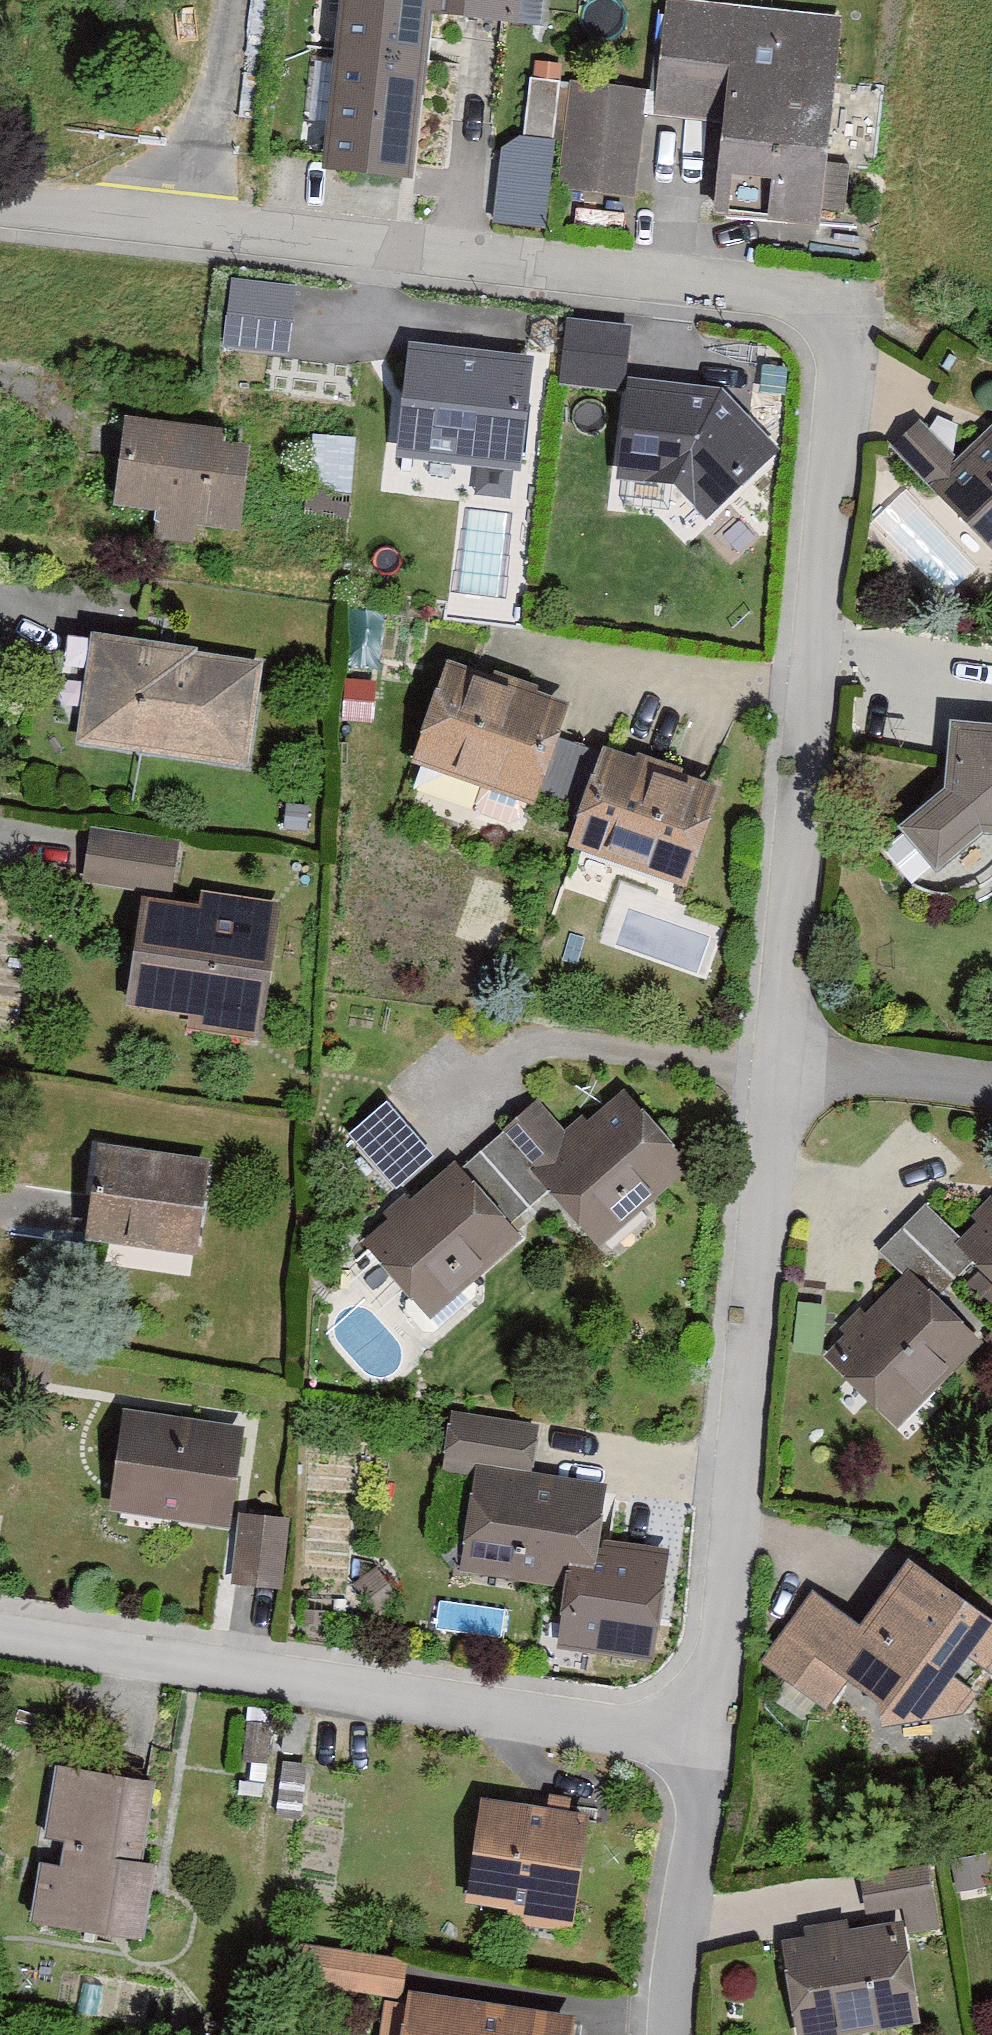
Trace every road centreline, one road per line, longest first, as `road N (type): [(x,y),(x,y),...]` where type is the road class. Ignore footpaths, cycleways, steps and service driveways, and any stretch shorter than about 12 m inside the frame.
road 1 (residential): [(669,2034),(709,1733),(839,341),(831,319),(775,290),(0,199)]

